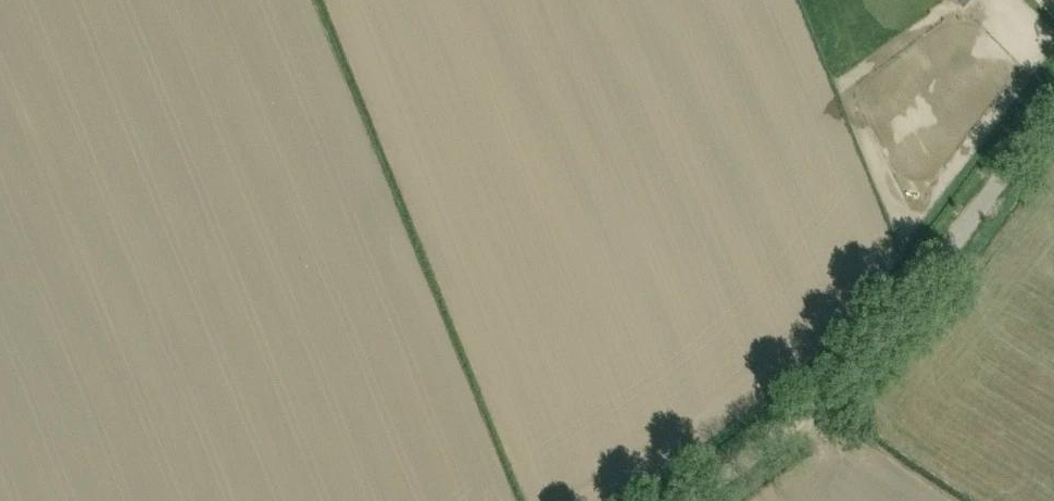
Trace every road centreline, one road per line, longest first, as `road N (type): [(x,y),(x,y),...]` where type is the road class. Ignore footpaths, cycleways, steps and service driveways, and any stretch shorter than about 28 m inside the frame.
road 1 (unclassified): [(686,500),(787,427),(865,349),(1053,104)]

